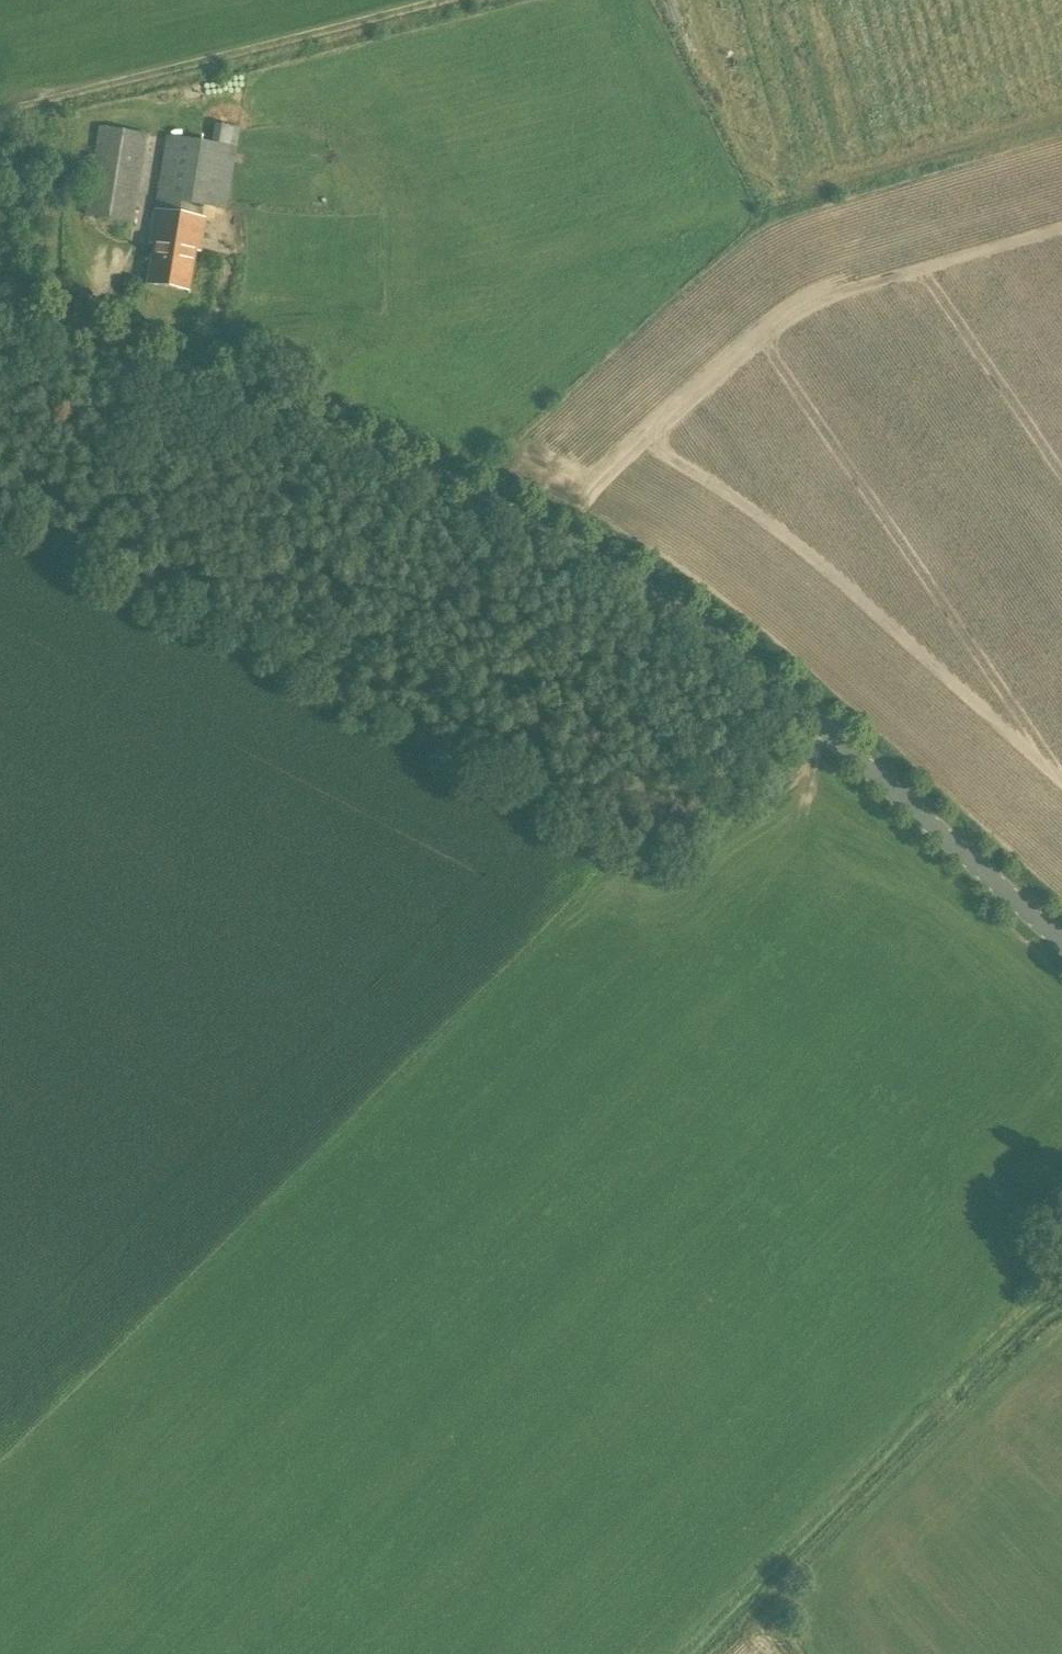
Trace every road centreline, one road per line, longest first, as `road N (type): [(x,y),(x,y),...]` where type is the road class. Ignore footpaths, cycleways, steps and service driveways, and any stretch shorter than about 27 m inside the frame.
road 1 (tertiary): [(1061,942),(759,674),(643,593),(384,458),(0,313)]

